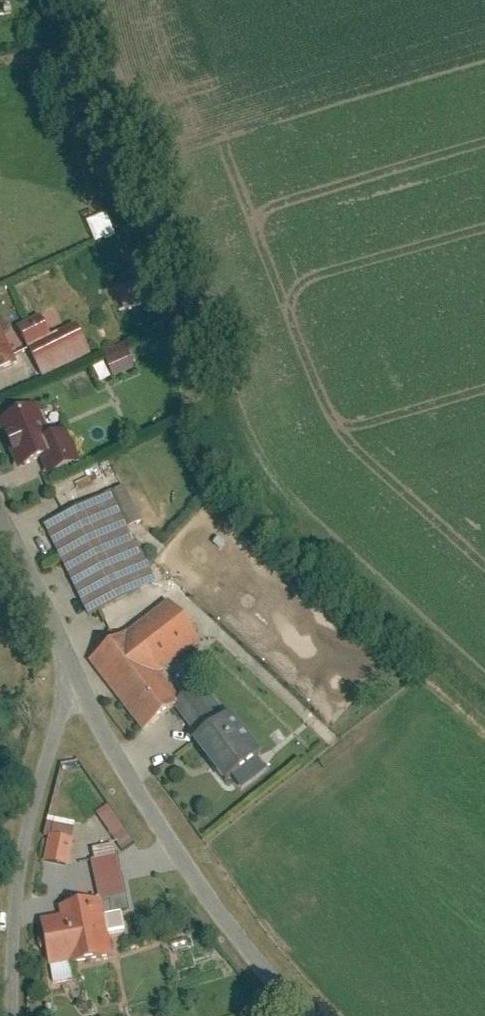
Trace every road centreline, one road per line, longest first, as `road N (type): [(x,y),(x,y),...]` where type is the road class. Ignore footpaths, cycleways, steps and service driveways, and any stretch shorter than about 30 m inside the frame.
road 1 (residential): [(57,649),(204,884),(311,1015)]
road 2 (residential): [(57,649),(11,850),(1,1015)]
road 3 (residential): [(0,536),(57,649)]

